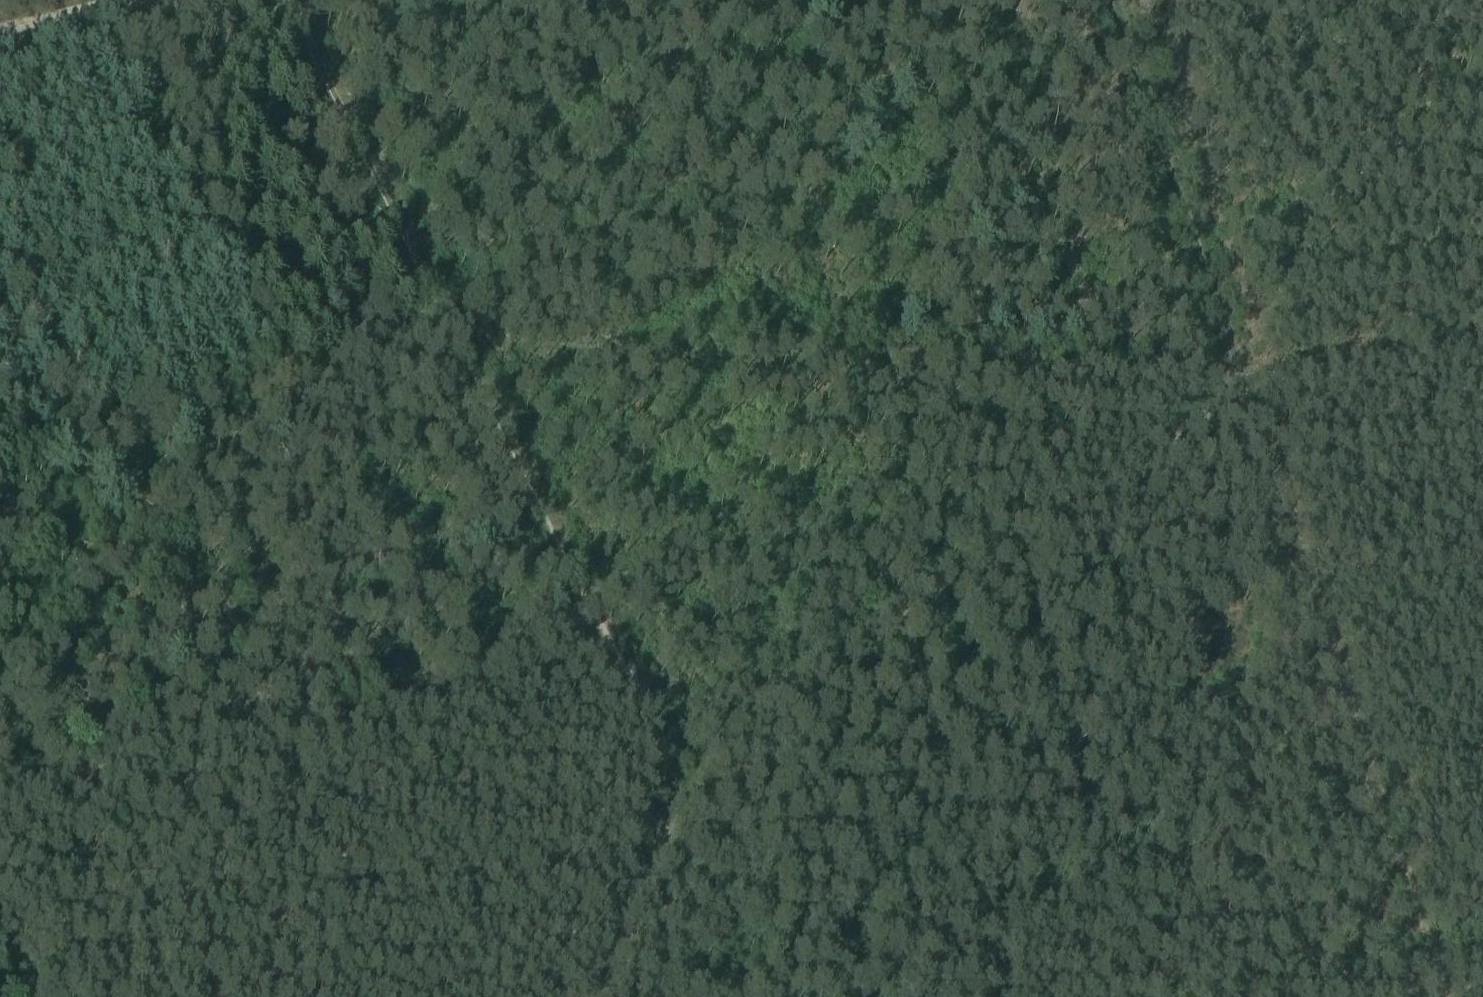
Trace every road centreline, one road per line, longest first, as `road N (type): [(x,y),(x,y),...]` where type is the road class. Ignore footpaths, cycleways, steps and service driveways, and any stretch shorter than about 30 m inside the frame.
road 1 (track): [(630,675),(286,0)]
road 2 (track): [(680,772),(737,707),(829,641),(1246,389)]
road 3 (track): [(1246,389),(1449,996)]
road 4 (track): [(1246,389),(1116,0)]
road 5 (track): [(1246,389),(1257,379),(1482,358)]
road 6 (track): [(680,772),(598,996)]
road 7 (track): [(0,30),(141,0)]

